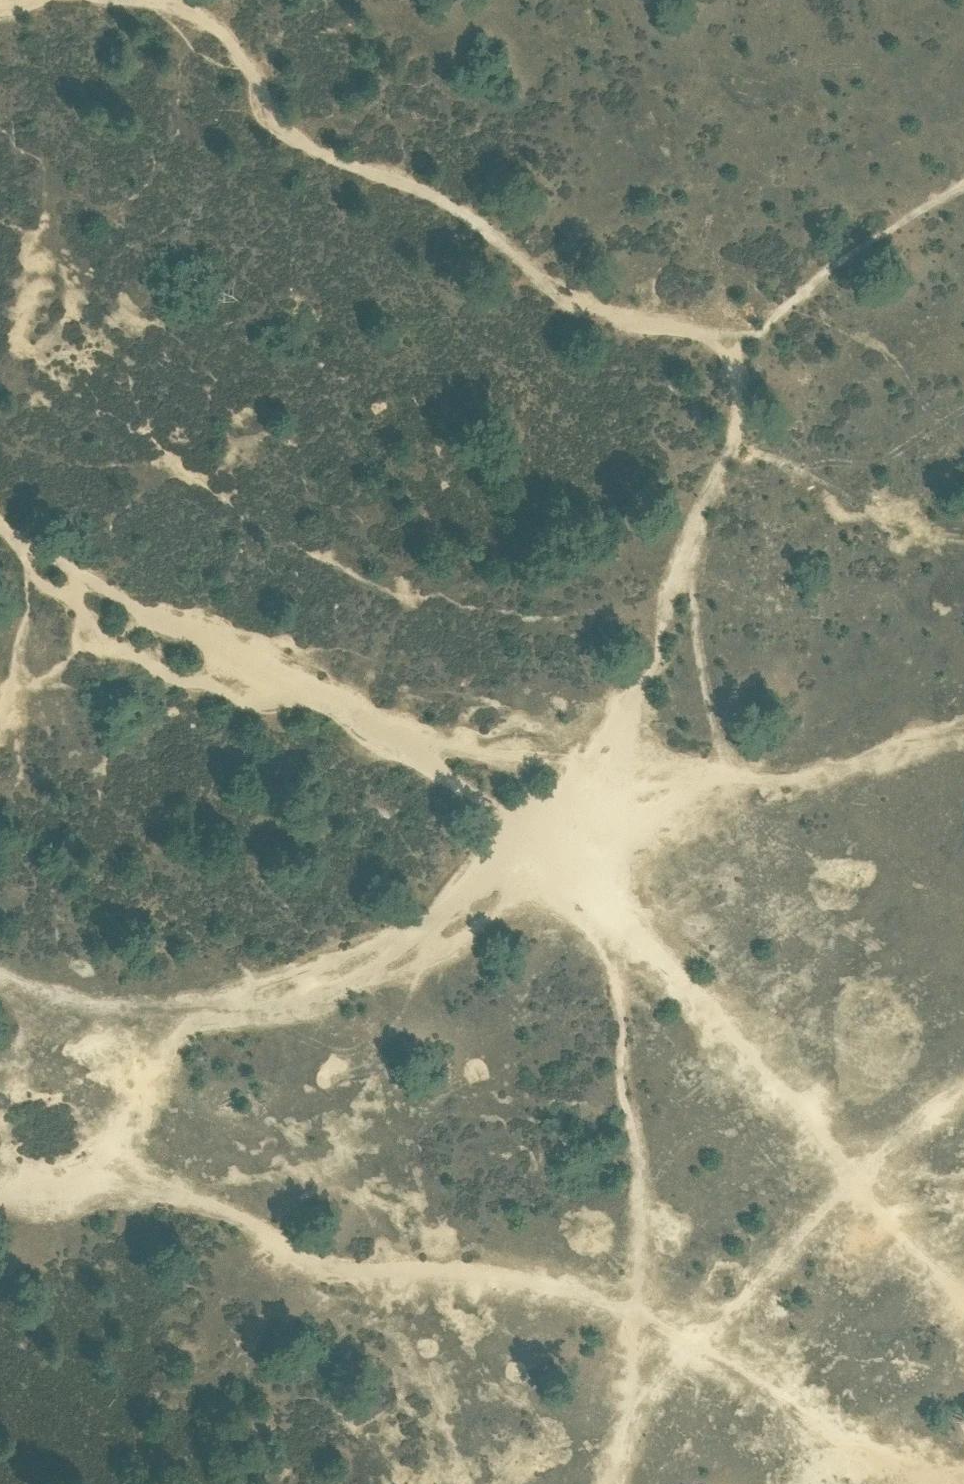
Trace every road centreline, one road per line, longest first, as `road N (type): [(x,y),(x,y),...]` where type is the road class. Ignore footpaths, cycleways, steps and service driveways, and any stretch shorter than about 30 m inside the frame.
road 1 (track): [(114,0),(165,0),(200,16),(230,45),(272,123),(329,162),(385,177),(436,203),(576,303),(625,323),(718,334),(773,318),(963,186)]
road 2 (track): [(537,829),(963,1298)]
road 3 (track): [(0,519),(67,573),(419,751),(537,829)]
road 4 (track): [(639,1333),(545,1282),(460,1270),(336,1271),(293,1255),(251,1219),(196,1194),(139,1184),(73,1189)]
road 5 (track): [(963,725),(817,775),(537,829)]
road 6 (track): [(705,1347),(863,1186),(963,1097)]
road 7 (track): [(923,1483),(877,1470),(765,1380),(705,1347)]

